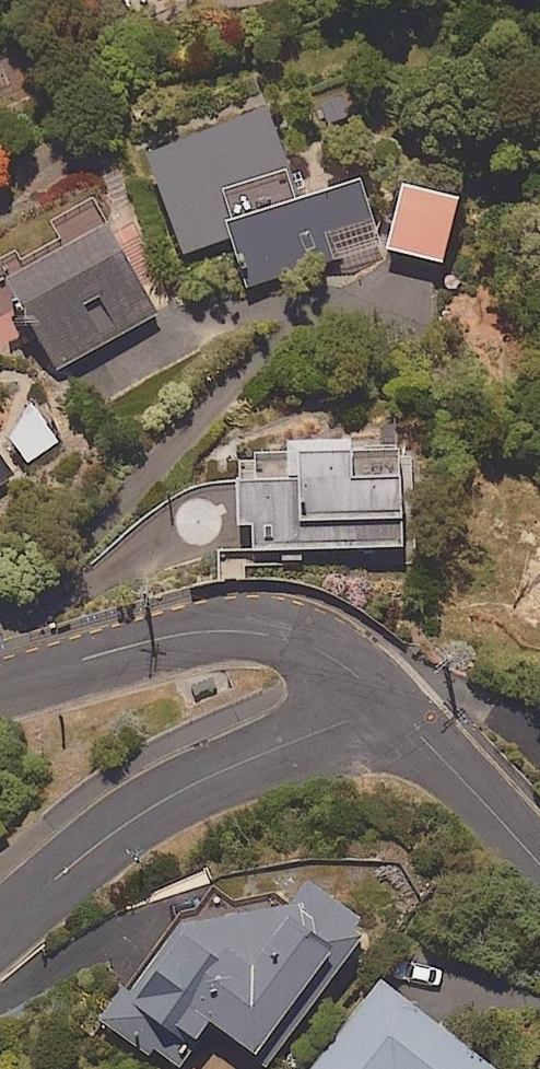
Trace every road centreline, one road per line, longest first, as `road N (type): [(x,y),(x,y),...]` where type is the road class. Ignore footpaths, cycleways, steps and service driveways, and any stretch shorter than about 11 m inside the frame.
road 1 (residential): [(0,930),(161,798),(389,704)]
road 2 (residential): [(389,704),(305,644),(224,631),(174,633),(0,683)]
road 3 (residential): [(539,866),(389,704)]

